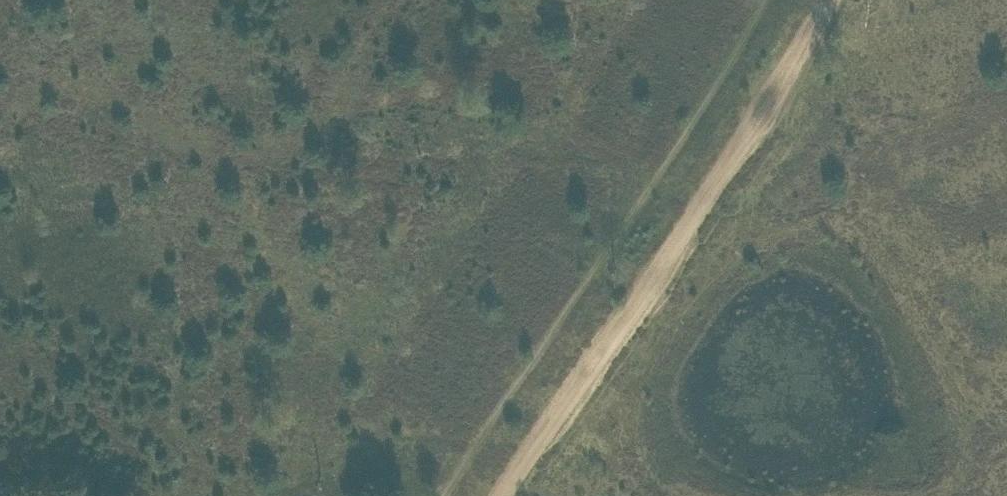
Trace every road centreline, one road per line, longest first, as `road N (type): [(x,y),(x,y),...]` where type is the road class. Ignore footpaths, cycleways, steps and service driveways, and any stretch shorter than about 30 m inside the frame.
road 1 (track): [(821,0),(685,242),(503,495)]

